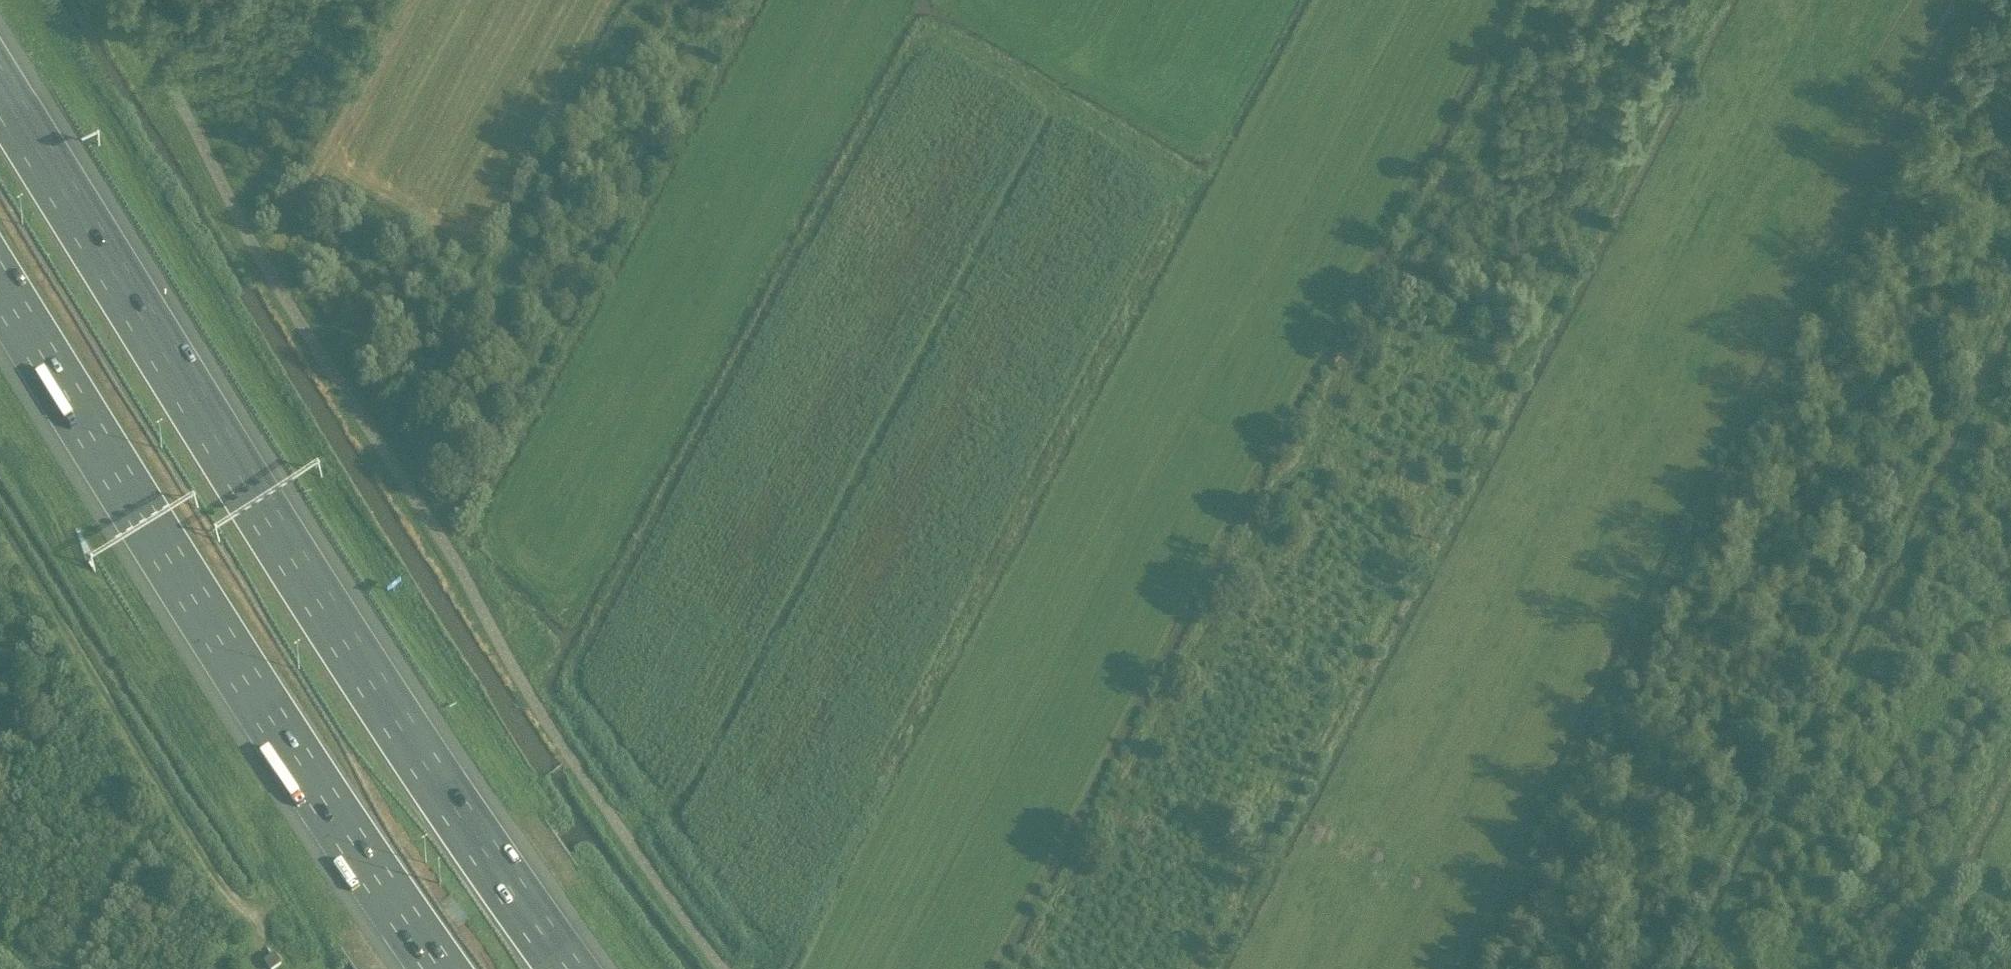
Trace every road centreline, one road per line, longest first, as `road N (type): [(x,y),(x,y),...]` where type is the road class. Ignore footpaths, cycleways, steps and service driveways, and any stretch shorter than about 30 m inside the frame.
road 1 (motorway): [(568,968),(315,596),(0,91)]
road 2 (motorway): [(0,289),(440,968)]
road 3 (track): [(0,528),(223,888),(260,927),(253,968)]

